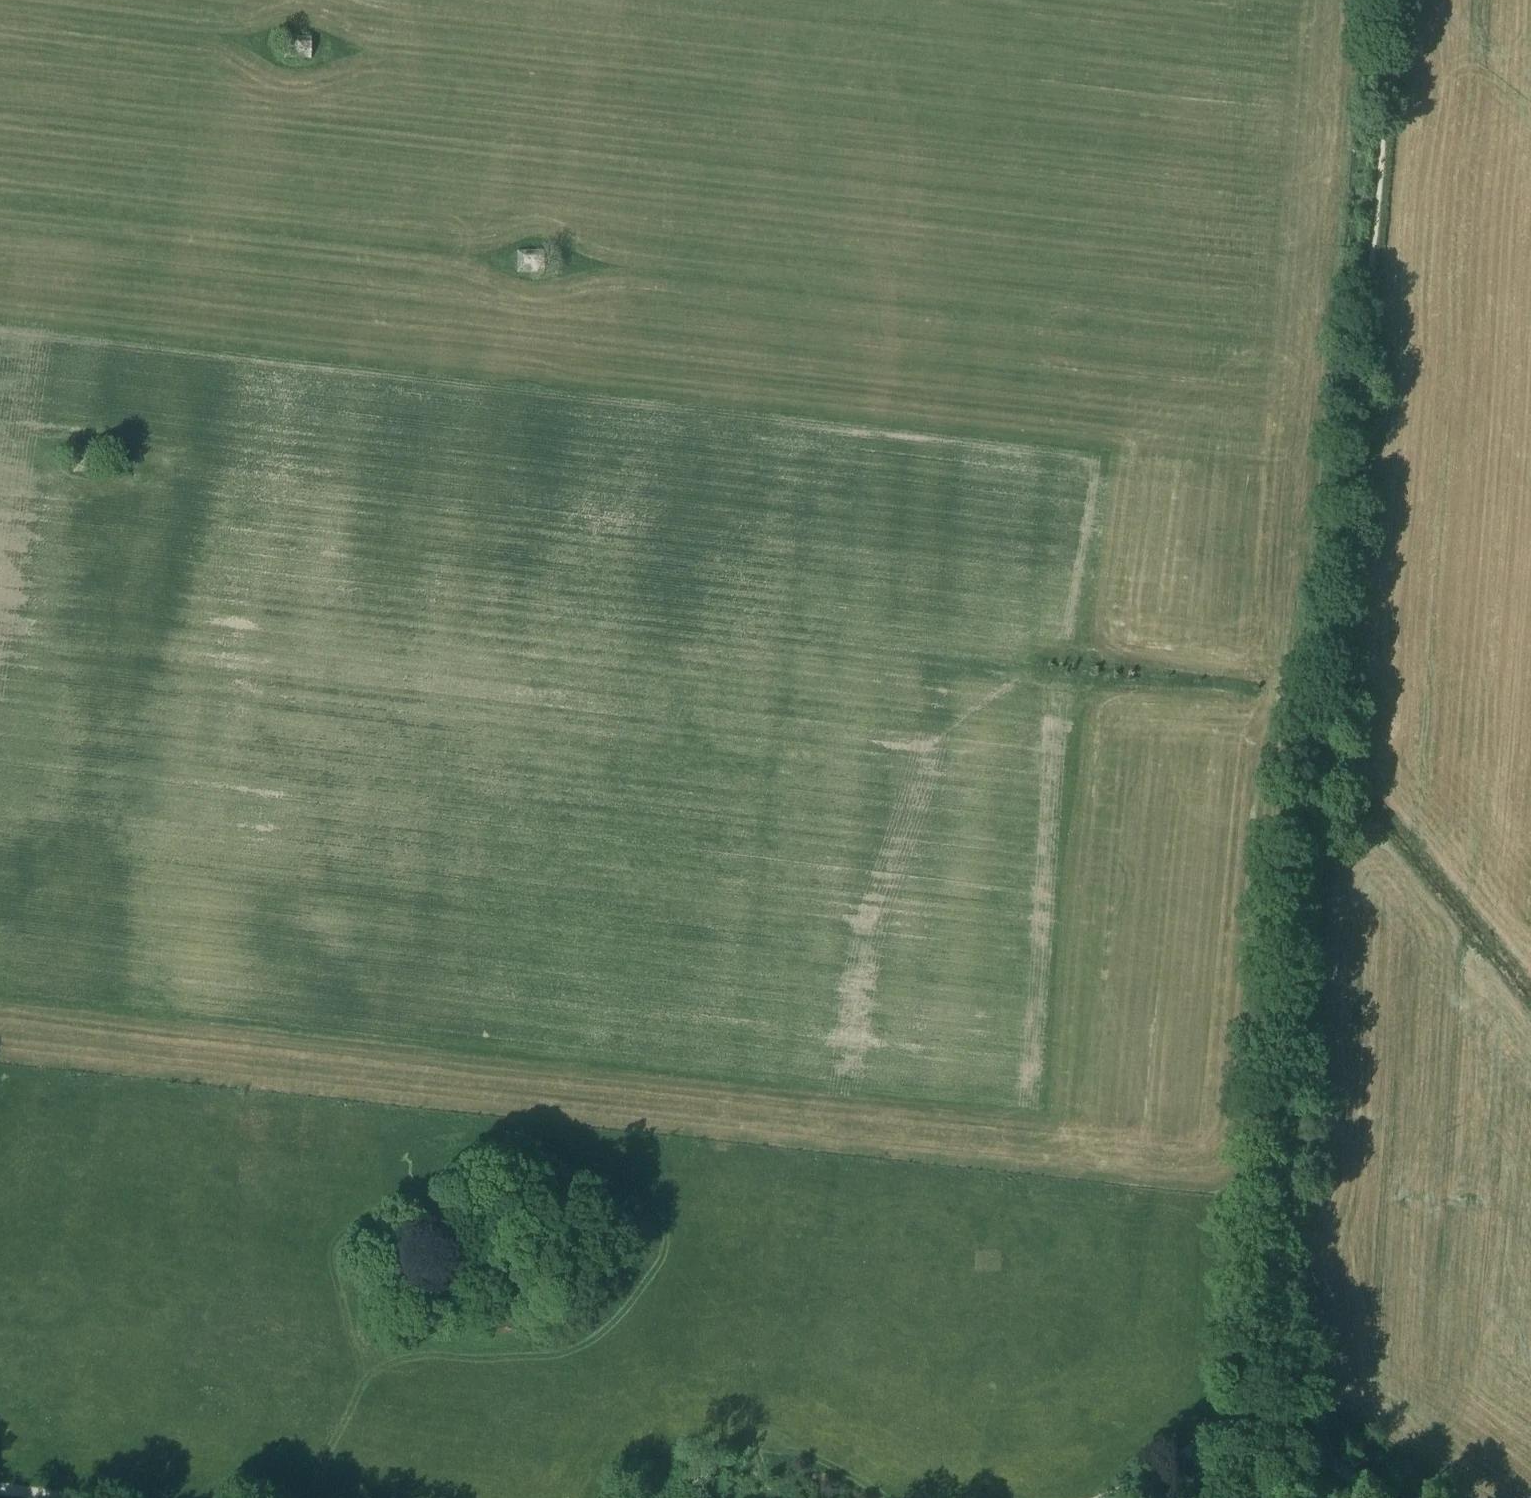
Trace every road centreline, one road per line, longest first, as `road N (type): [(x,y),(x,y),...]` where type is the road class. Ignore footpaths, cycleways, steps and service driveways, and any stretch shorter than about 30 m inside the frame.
road 1 (track): [(1111,1497),(1196,1450),(1273,1434)]
road 2 (track): [(1273,1434),(1312,1447),(1380,1497)]

